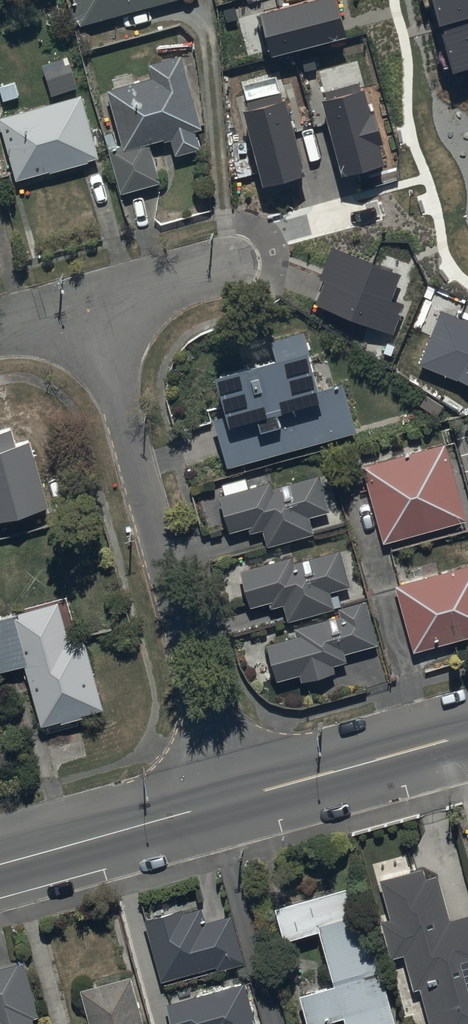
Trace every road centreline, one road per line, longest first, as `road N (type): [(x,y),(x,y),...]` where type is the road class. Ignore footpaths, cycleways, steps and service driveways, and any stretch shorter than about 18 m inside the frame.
road 1 (residential): [(233,799),(94,304)]
road 2 (tertiary): [(233,799),(467,736)]
road 3 (tertiary): [(0,864),(233,799)]
road 4 (residential): [(216,270),(94,304)]

